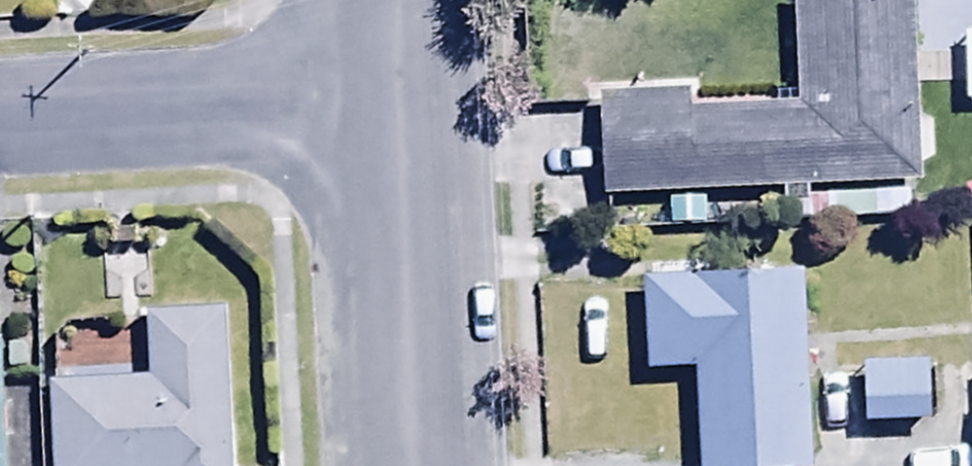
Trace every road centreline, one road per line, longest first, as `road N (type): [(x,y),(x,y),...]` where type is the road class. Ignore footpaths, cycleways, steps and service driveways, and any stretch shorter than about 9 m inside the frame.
road 1 (residential): [(0,122),(391,103)]
road 2 (unclassified): [(391,103),(410,465)]

